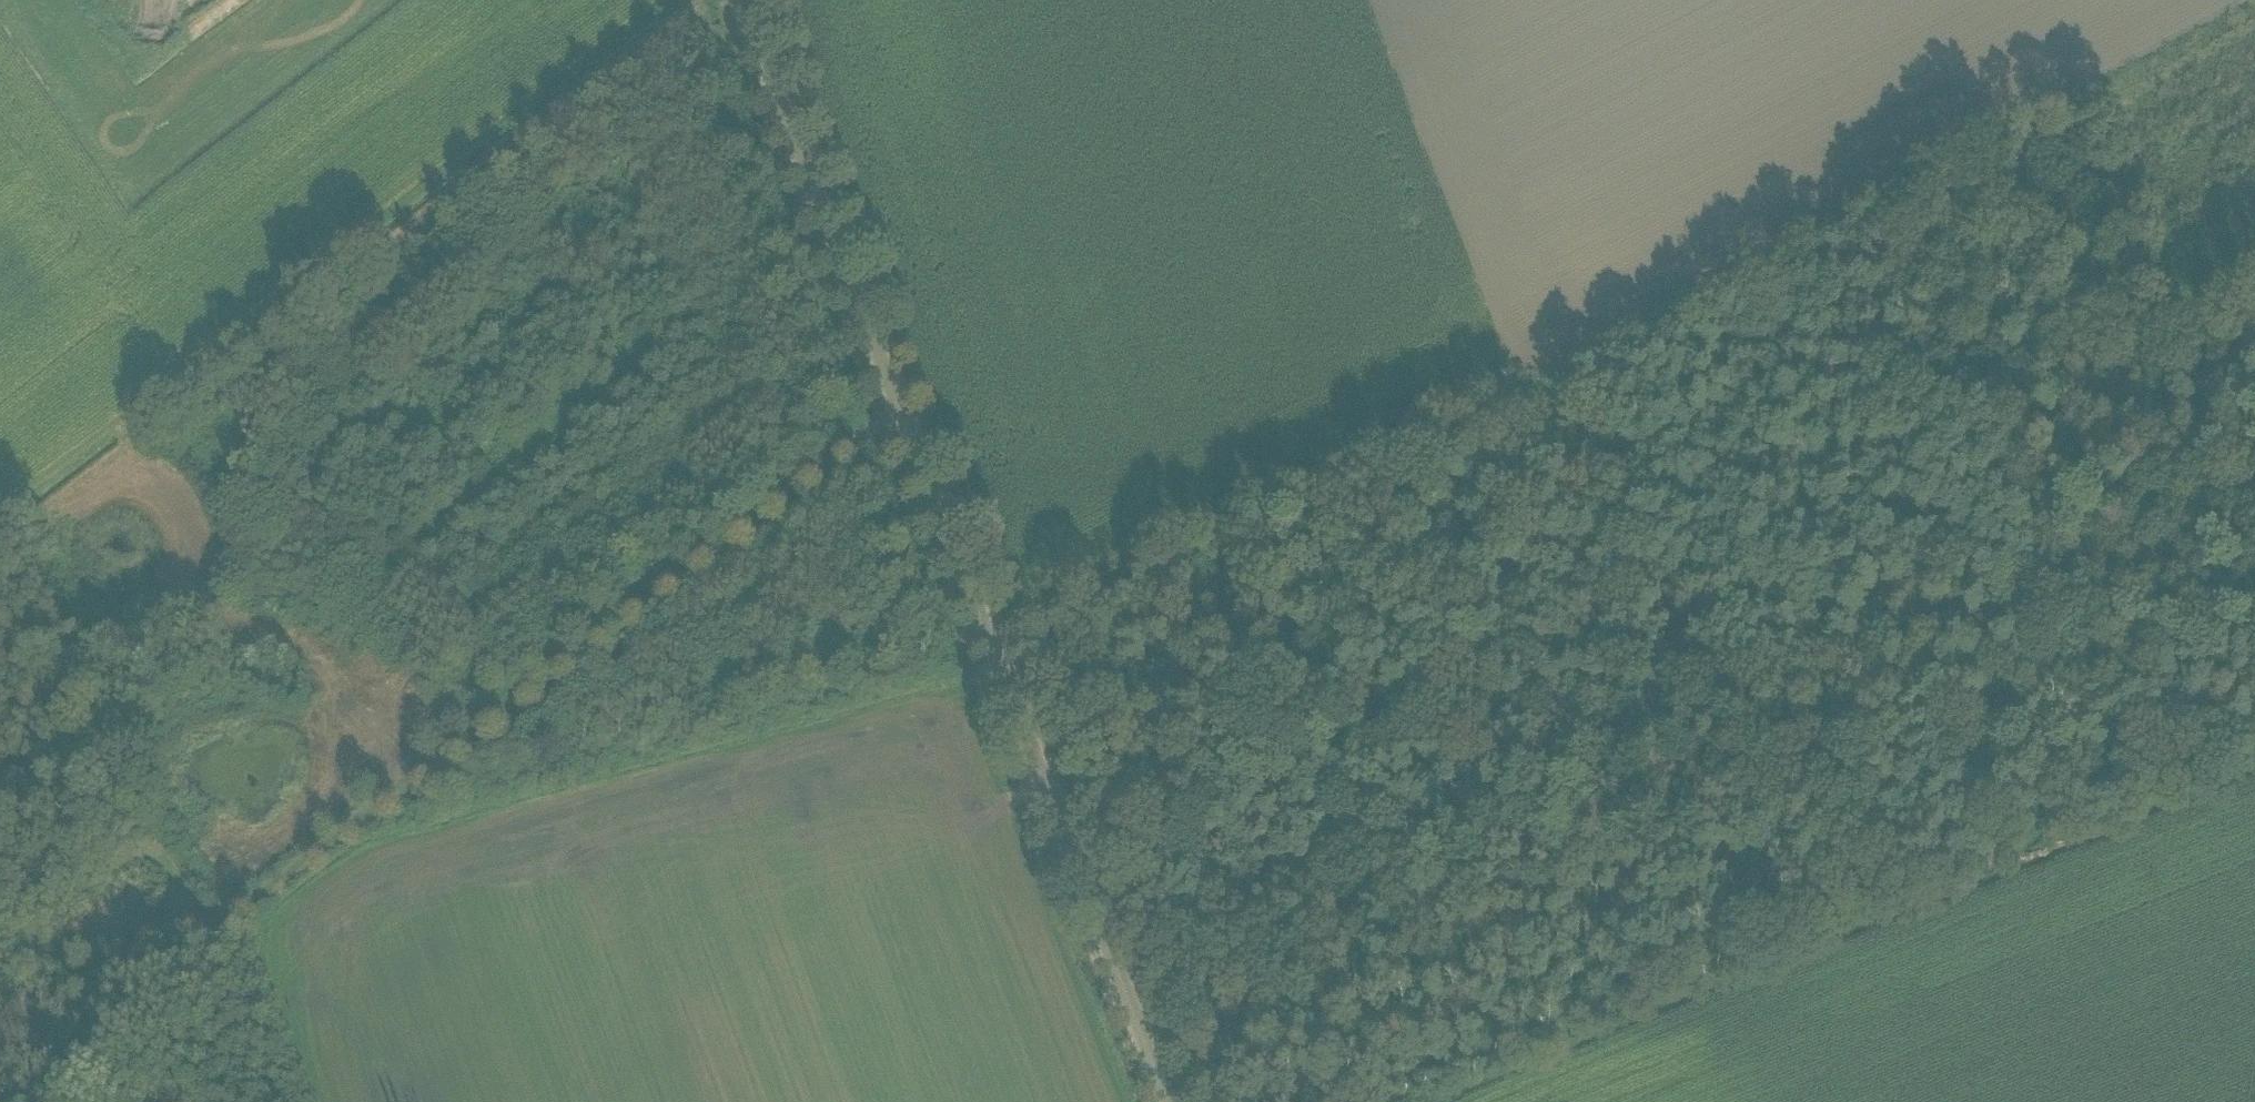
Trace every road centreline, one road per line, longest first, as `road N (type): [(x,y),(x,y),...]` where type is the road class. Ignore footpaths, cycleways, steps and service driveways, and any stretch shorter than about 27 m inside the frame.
road 1 (track): [(393,797),(951,656),(711,36)]
road 2 (unclassified): [(1171,1101),(741,0)]
road 3 (track): [(897,398),(246,912),(0,966)]
road 4 (track): [(0,523),(441,197),(658,23),(698,2)]

